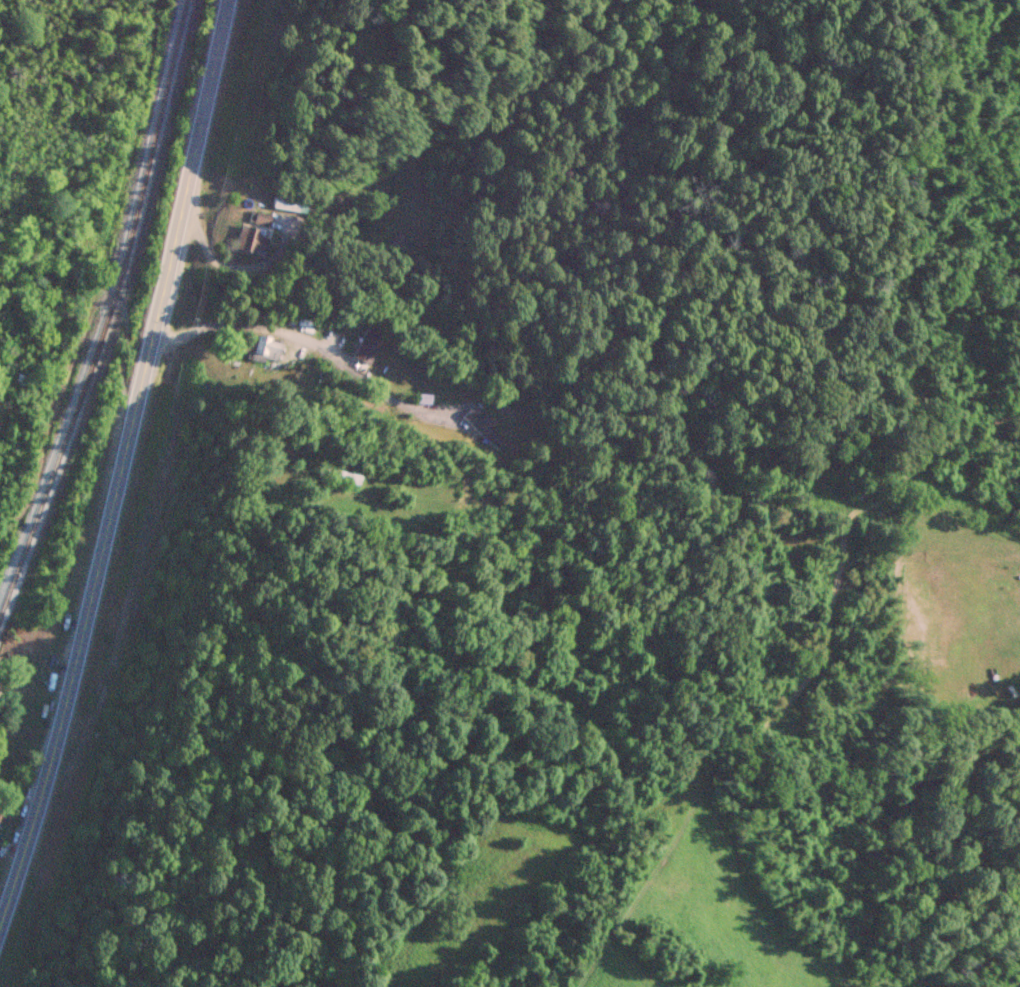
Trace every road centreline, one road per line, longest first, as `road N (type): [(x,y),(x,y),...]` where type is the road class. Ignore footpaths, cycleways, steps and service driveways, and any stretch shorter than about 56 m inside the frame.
road 1 (secondary): [(0,922),(35,822),(226,0)]

